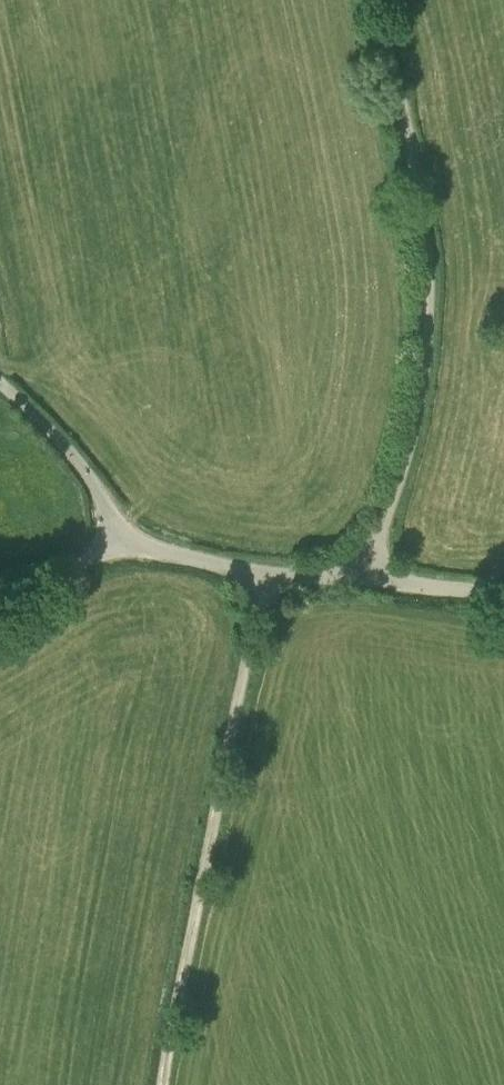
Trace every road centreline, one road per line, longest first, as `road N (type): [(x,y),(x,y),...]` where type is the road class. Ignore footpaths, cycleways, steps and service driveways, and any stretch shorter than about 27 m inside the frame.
road 1 (unclassified): [(363,576),(410,437),(426,323),(419,193),(377,0)]
road 2 (track): [(160,1084),(268,574)]
road 3 (unclassified): [(124,538),(70,453),(0,382)]
road 4 (unclassified): [(268,574),(124,538)]
road 5 (unclassified): [(363,576),(503,593)]
road 6 (unclassified): [(0,604),(124,538)]

